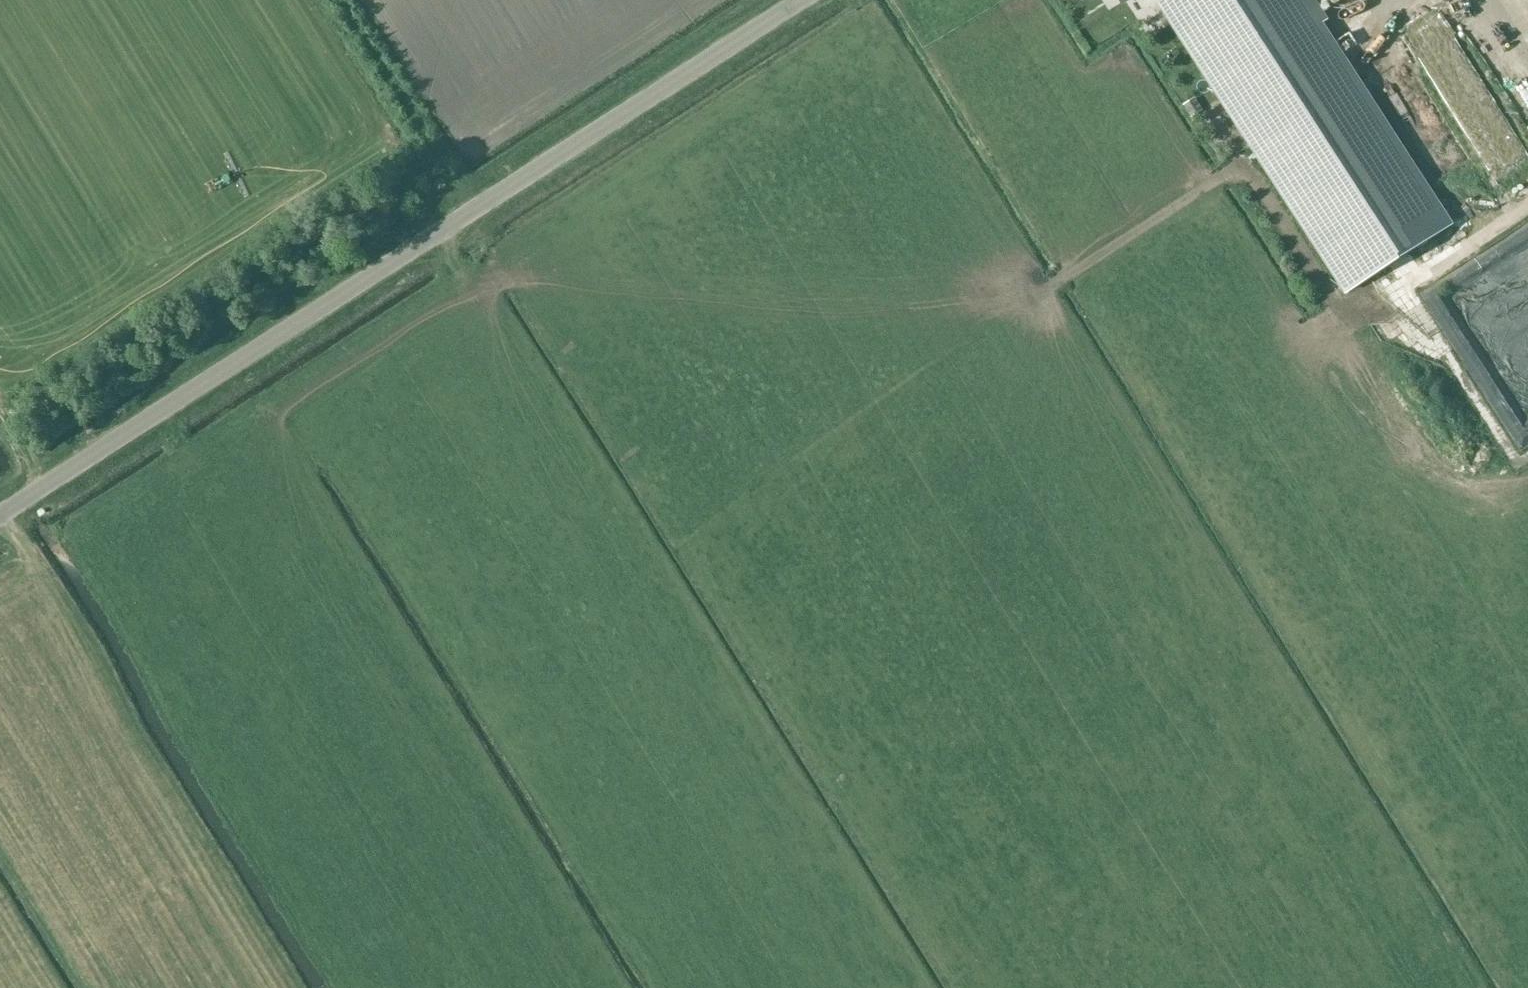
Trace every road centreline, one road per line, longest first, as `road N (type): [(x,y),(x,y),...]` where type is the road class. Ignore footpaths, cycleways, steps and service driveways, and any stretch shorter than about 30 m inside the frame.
road 1 (unclassified): [(0,521),(804,0)]

